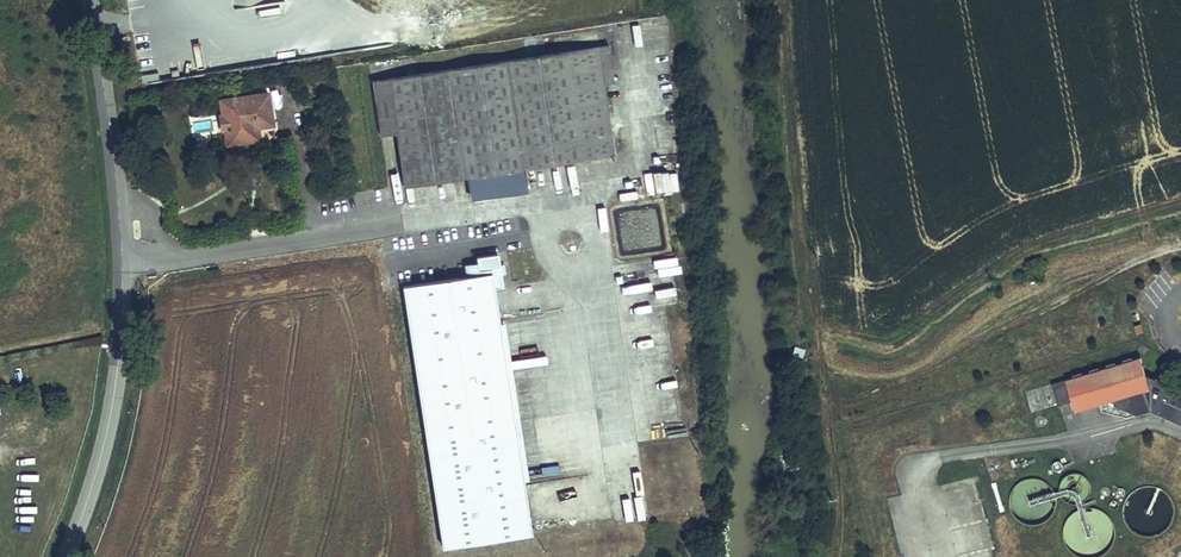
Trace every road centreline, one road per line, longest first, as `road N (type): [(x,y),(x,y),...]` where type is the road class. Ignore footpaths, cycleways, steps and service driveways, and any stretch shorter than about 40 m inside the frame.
road 1 (unclassified): [(65,556),(118,430),(127,305),(118,157),(94,0)]
road 2 (track): [(786,0),(811,330),(841,513),(835,556)]
road 3 (track): [(826,412),(1180,247)]

